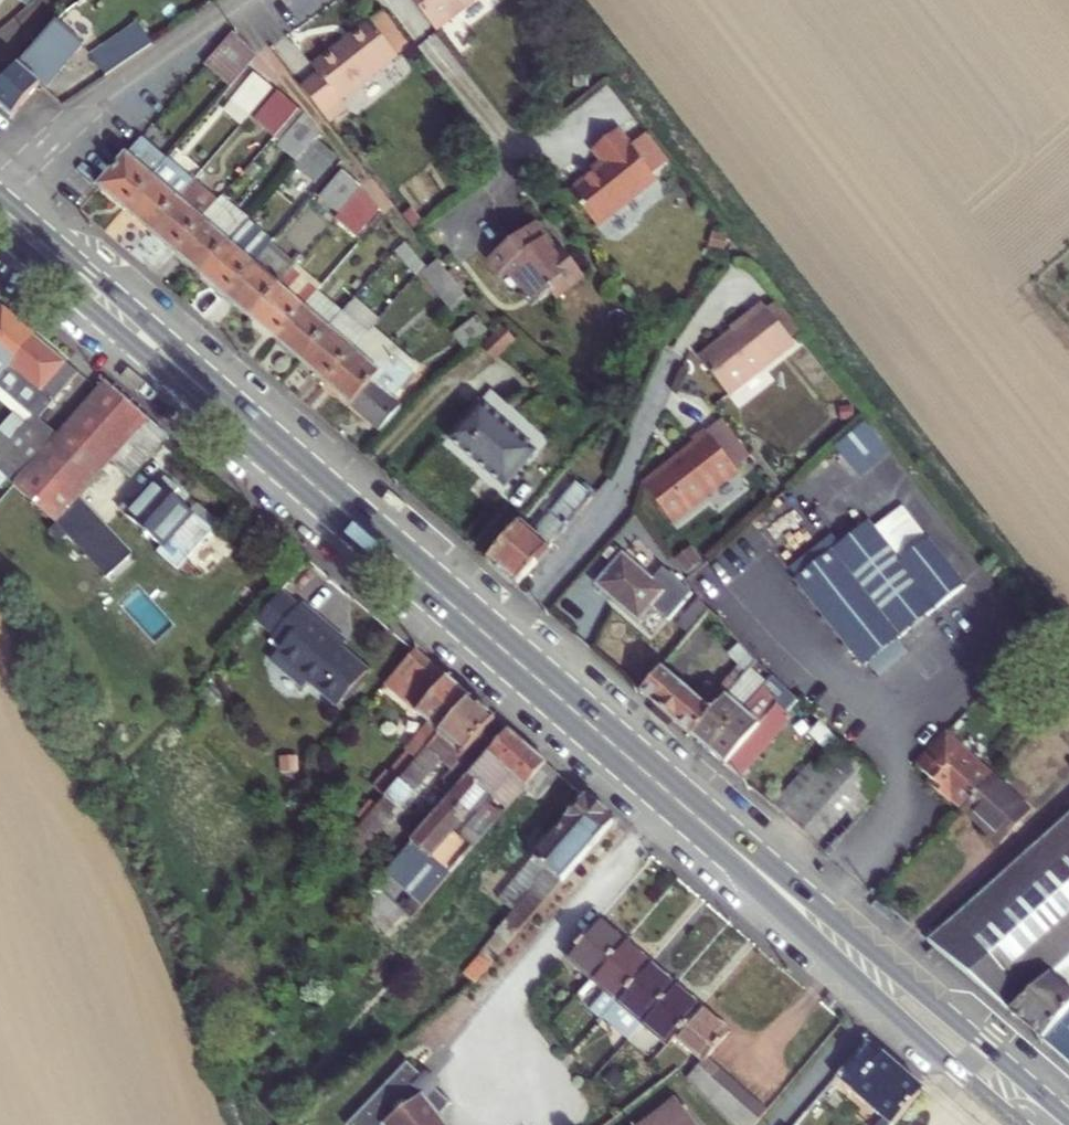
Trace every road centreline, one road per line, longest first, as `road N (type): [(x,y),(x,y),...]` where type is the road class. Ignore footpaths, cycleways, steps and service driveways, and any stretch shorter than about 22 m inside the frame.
road 1 (primary): [(497,643),(0,210)]
road 2 (residential): [(497,643),(617,501),(674,353),(734,282)]
road 3 (primary): [(707,826),(840,963),(1015,1122)]
road 4 (primary): [(1039,1093),(861,937),(707,826)]
road 5 (residential): [(0,194),(66,126),(243,0)]
road 6 (primary): [(707,826),(497,643)]
road 7 (residential): [(397,0),(526,165)]

